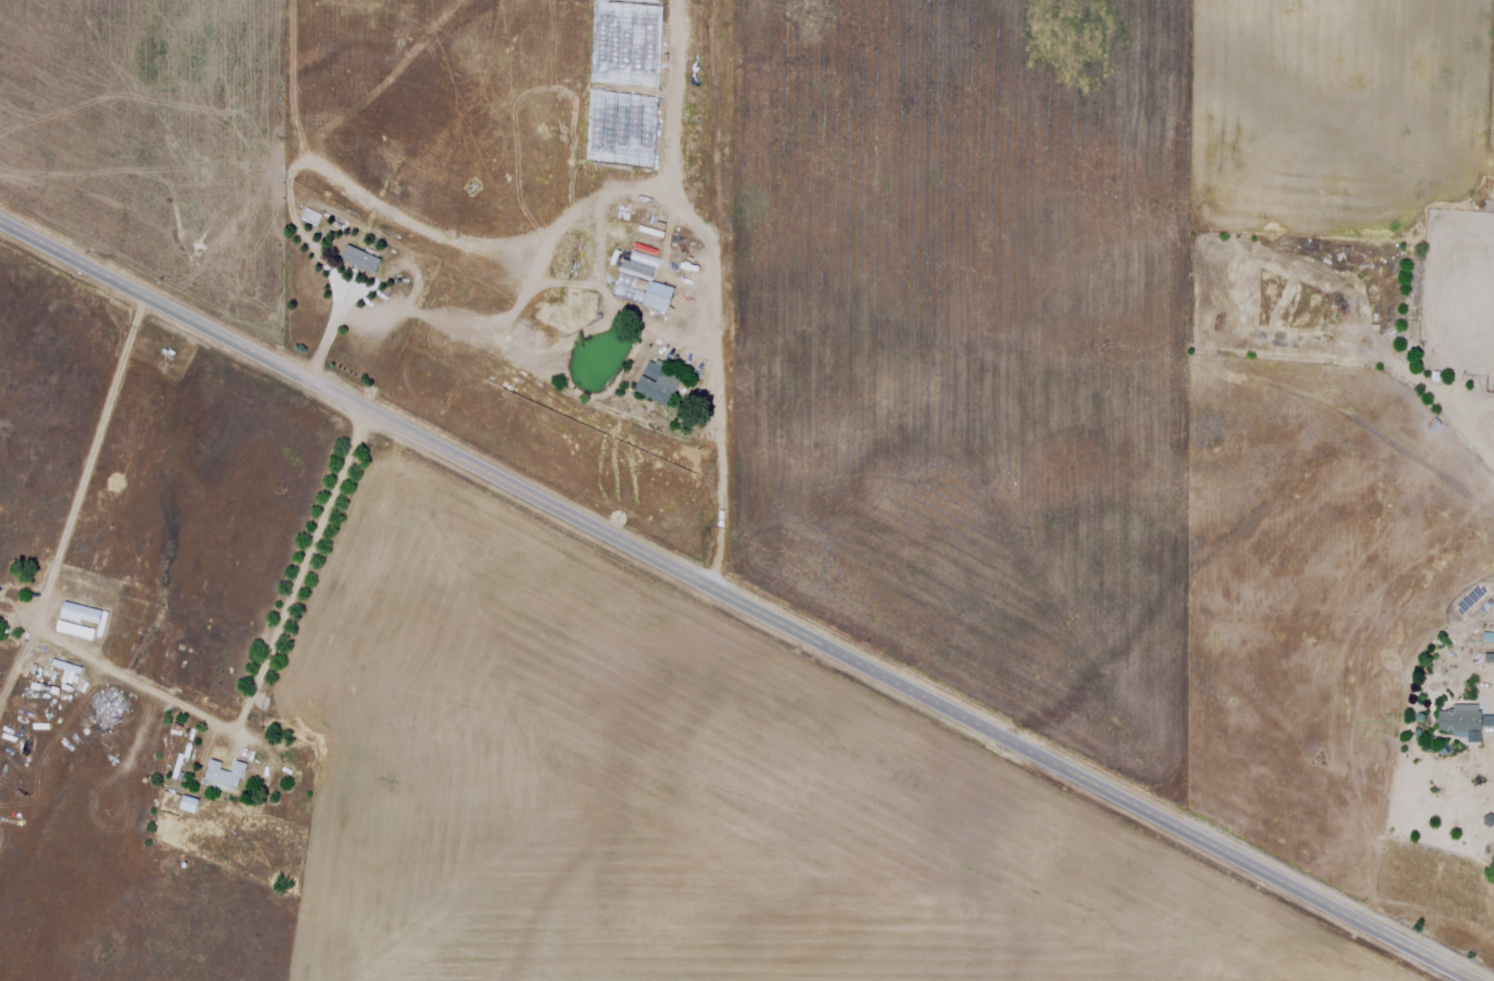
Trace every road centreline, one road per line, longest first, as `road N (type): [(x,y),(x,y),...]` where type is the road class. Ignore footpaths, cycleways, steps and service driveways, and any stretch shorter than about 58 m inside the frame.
road 1 (secondary): [(1474,980),(0,221)]

